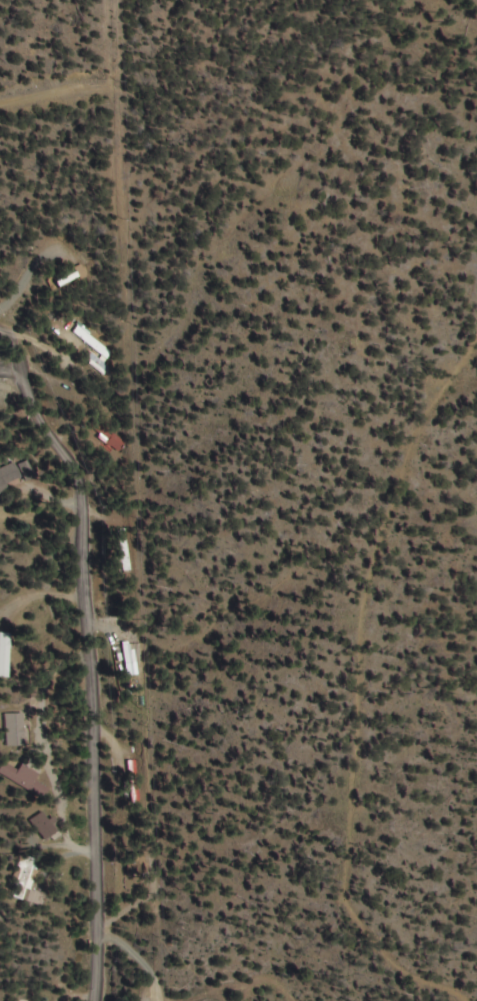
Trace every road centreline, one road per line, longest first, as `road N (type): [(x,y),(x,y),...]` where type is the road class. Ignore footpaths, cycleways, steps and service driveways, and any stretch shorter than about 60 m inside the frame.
road 1 (residential): [(0,374),(19,369),(81,496),(100,827),(96,1000)]

